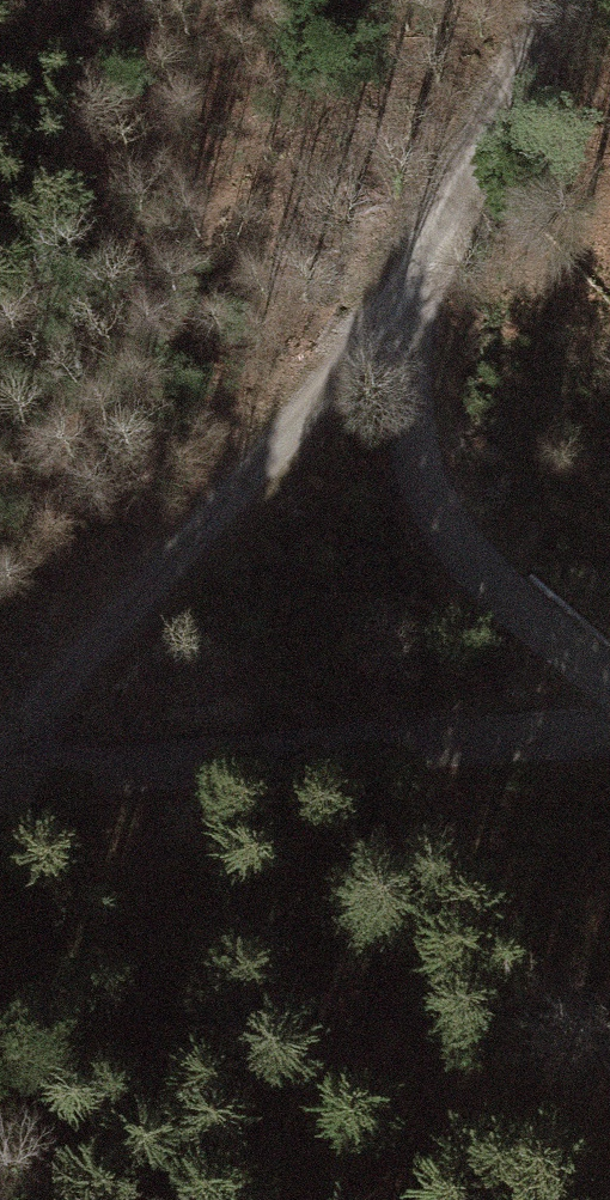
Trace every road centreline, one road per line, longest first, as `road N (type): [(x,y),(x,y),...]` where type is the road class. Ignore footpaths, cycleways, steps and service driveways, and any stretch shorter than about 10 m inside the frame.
road 1 (track): [(551,0),(395,304),(0,766)]
road 2 (track): [(609,728),(0,775)]
road 3 (track): [(395,304),(414,439),(457,540),(529,619),(609,677)]

